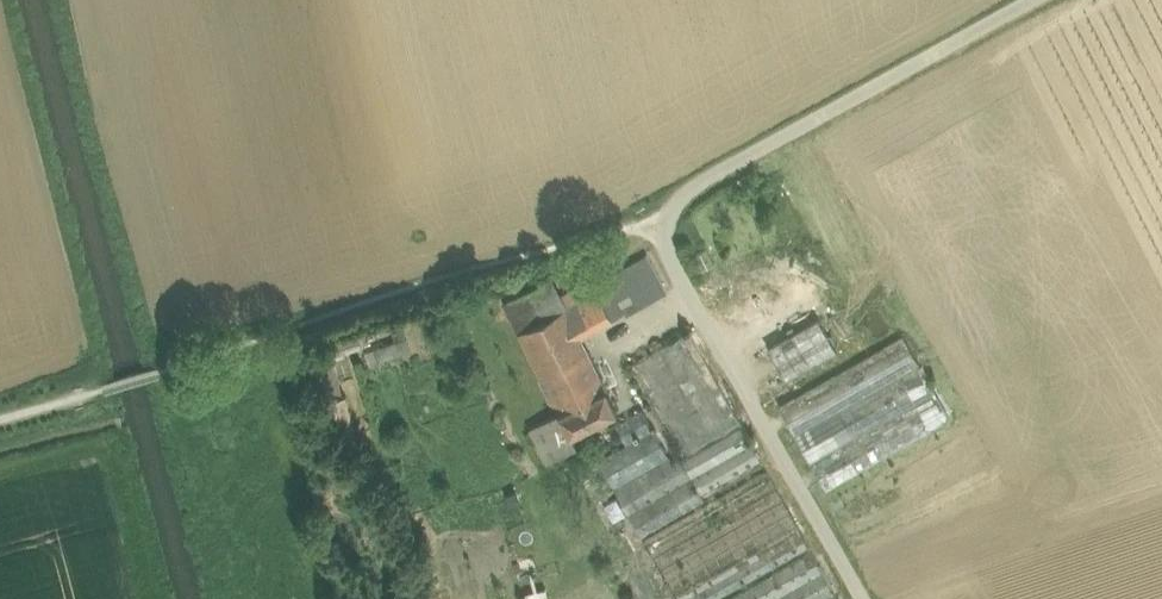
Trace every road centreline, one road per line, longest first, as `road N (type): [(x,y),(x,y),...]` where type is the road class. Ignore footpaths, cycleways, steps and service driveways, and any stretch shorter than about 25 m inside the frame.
road 1 (track): [(649,211),(865,598)]
road 2 (track): [(649,211),(1026,0)]

